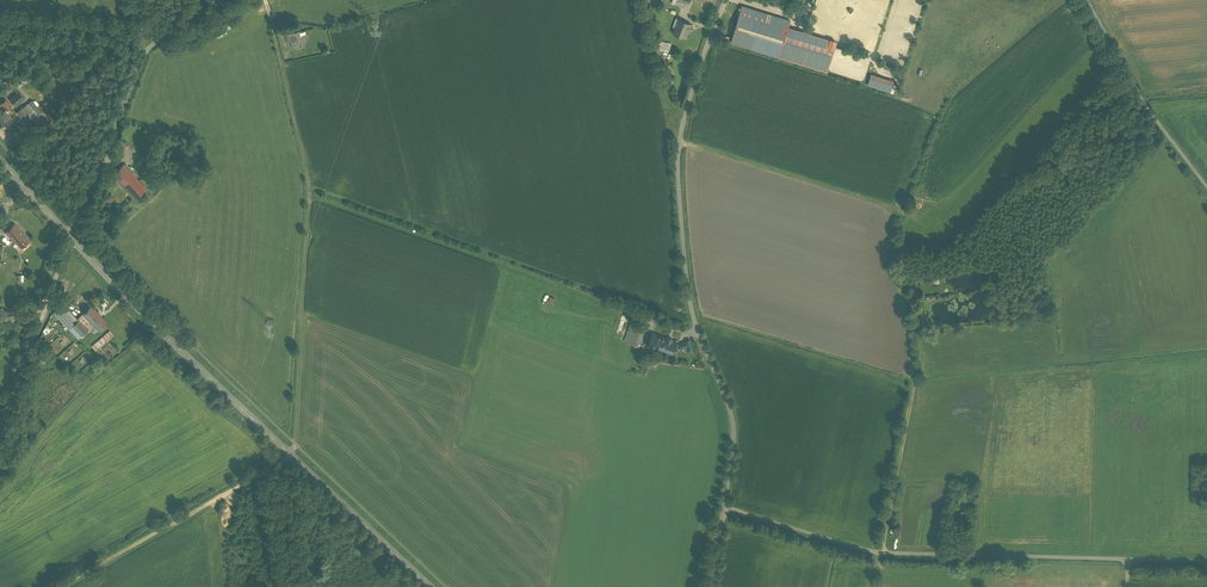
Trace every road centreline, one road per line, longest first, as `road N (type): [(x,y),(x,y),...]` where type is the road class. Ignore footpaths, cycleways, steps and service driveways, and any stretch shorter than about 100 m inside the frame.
road 1 (track): [(883,553),(914,381),(890,213),(680,145)]
road 2 (unclassified): [(727,0),(692,92),(679,168),(694,320),(733,420),(725,510)]
road 3 (tertiary): [(431,586),(69,237)]
road 4 (unclassified): [(725,510),(867,551),(1130,559)]
road 5 (track): [(58,586),(291,456)]
road 6 (unclassified): [(1206,187),(1149,108),(1088,0)]
road 7 (track): [(0,436),(74,242)]
road 8 (unclassified): [(69,237),(142,58)]
road 9 (unclassified): [(142,58),(161,40),(212,25),(246,0)]

